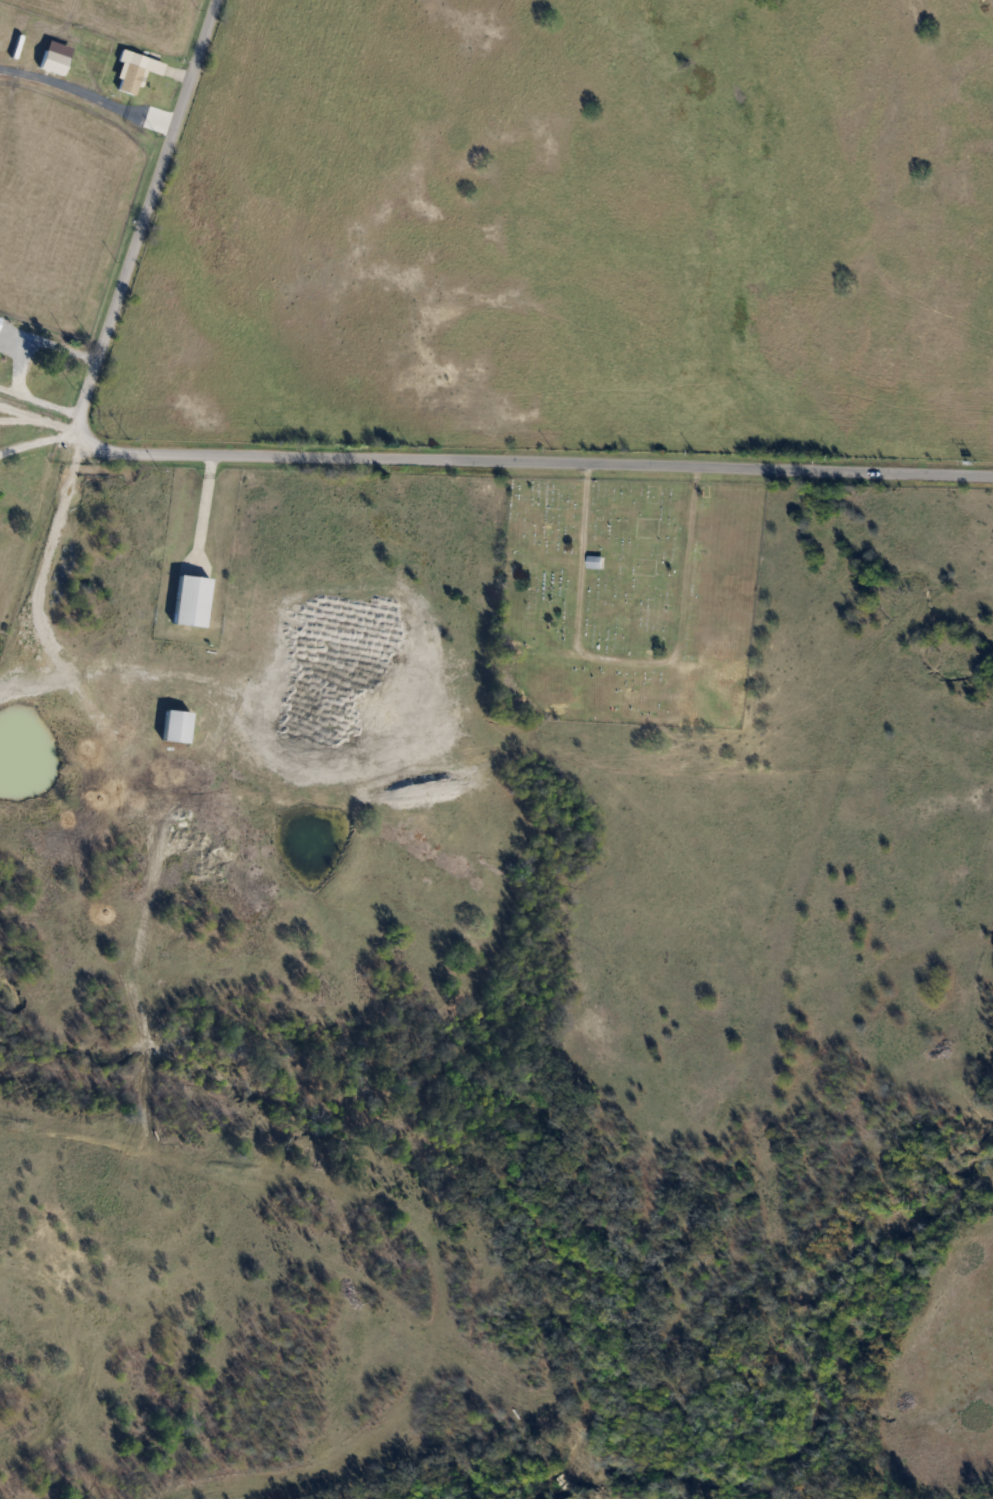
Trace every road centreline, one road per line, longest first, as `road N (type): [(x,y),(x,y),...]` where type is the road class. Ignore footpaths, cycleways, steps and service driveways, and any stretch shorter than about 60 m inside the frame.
road 1 (residential): [(992,477),(205,455)]
road 2 (residential): [(205,455),(100,448),(80,426),(215,0)]

